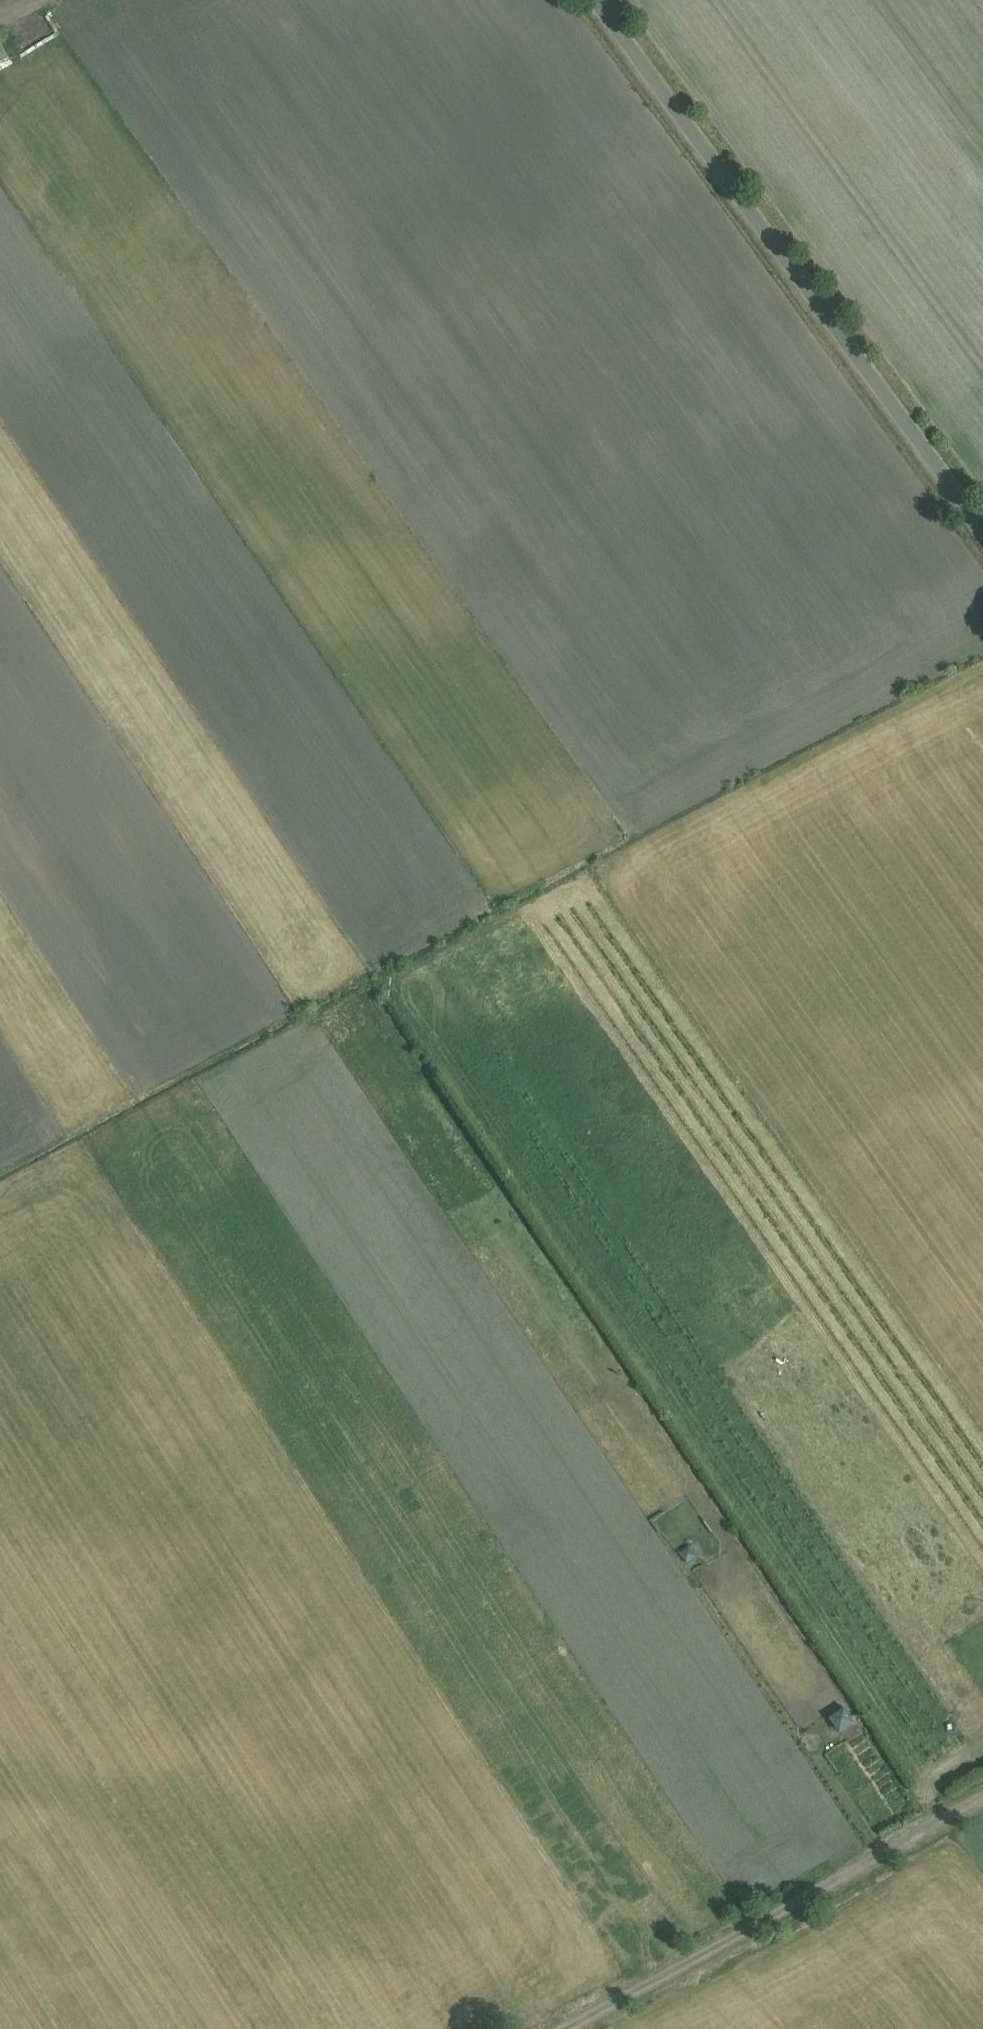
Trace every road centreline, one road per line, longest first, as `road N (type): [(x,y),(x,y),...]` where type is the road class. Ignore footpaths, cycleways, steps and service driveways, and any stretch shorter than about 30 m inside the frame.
road 1 (unclassified): [(982,534),(590,0)]
road 2 (track): [(571,2028),(982,1803)]

